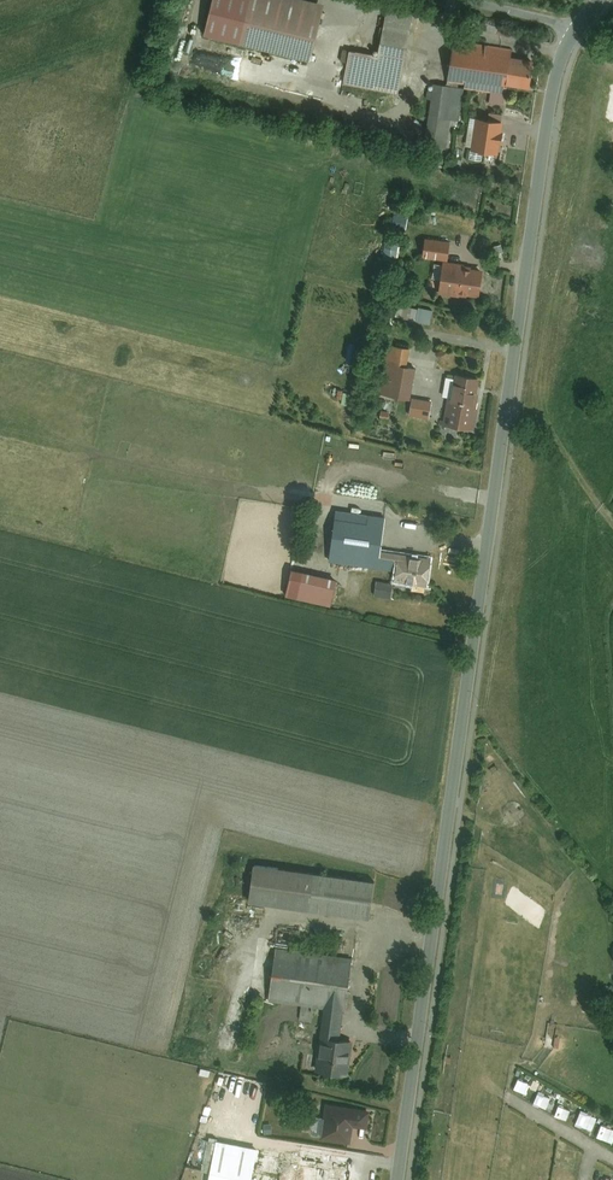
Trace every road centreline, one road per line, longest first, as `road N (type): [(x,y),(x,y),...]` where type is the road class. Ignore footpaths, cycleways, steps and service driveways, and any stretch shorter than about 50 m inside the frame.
road 1 (tertiary): [(398,1179),(554,85),(574,33)]

